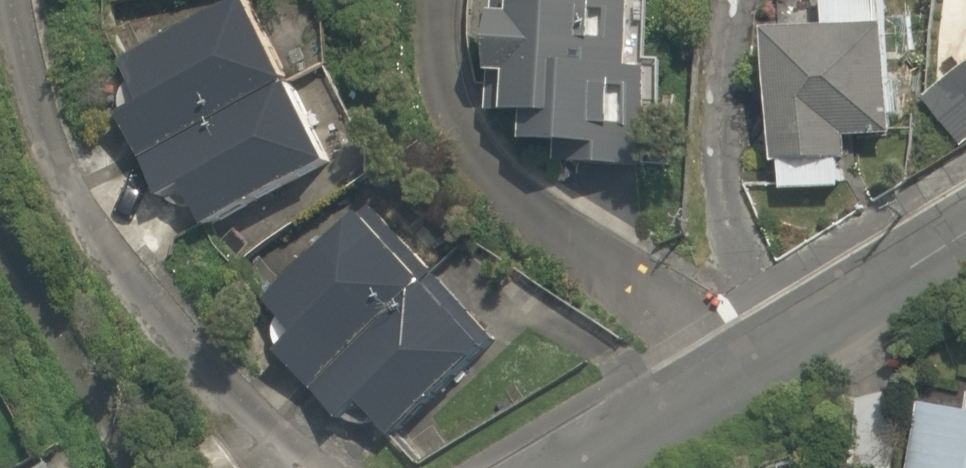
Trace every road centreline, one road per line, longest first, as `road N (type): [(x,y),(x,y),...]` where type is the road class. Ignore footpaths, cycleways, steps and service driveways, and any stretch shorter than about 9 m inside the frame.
road 1 (residential): [(295,467),(86,229),(0,7)]
road 2 (residential): [(720,376),(507,198),(465,153),(429,62),(426,0)]
road 3 (residential): [(720,376),(965,231)]
road 4 (residential): [(566,467),(720,376)]

